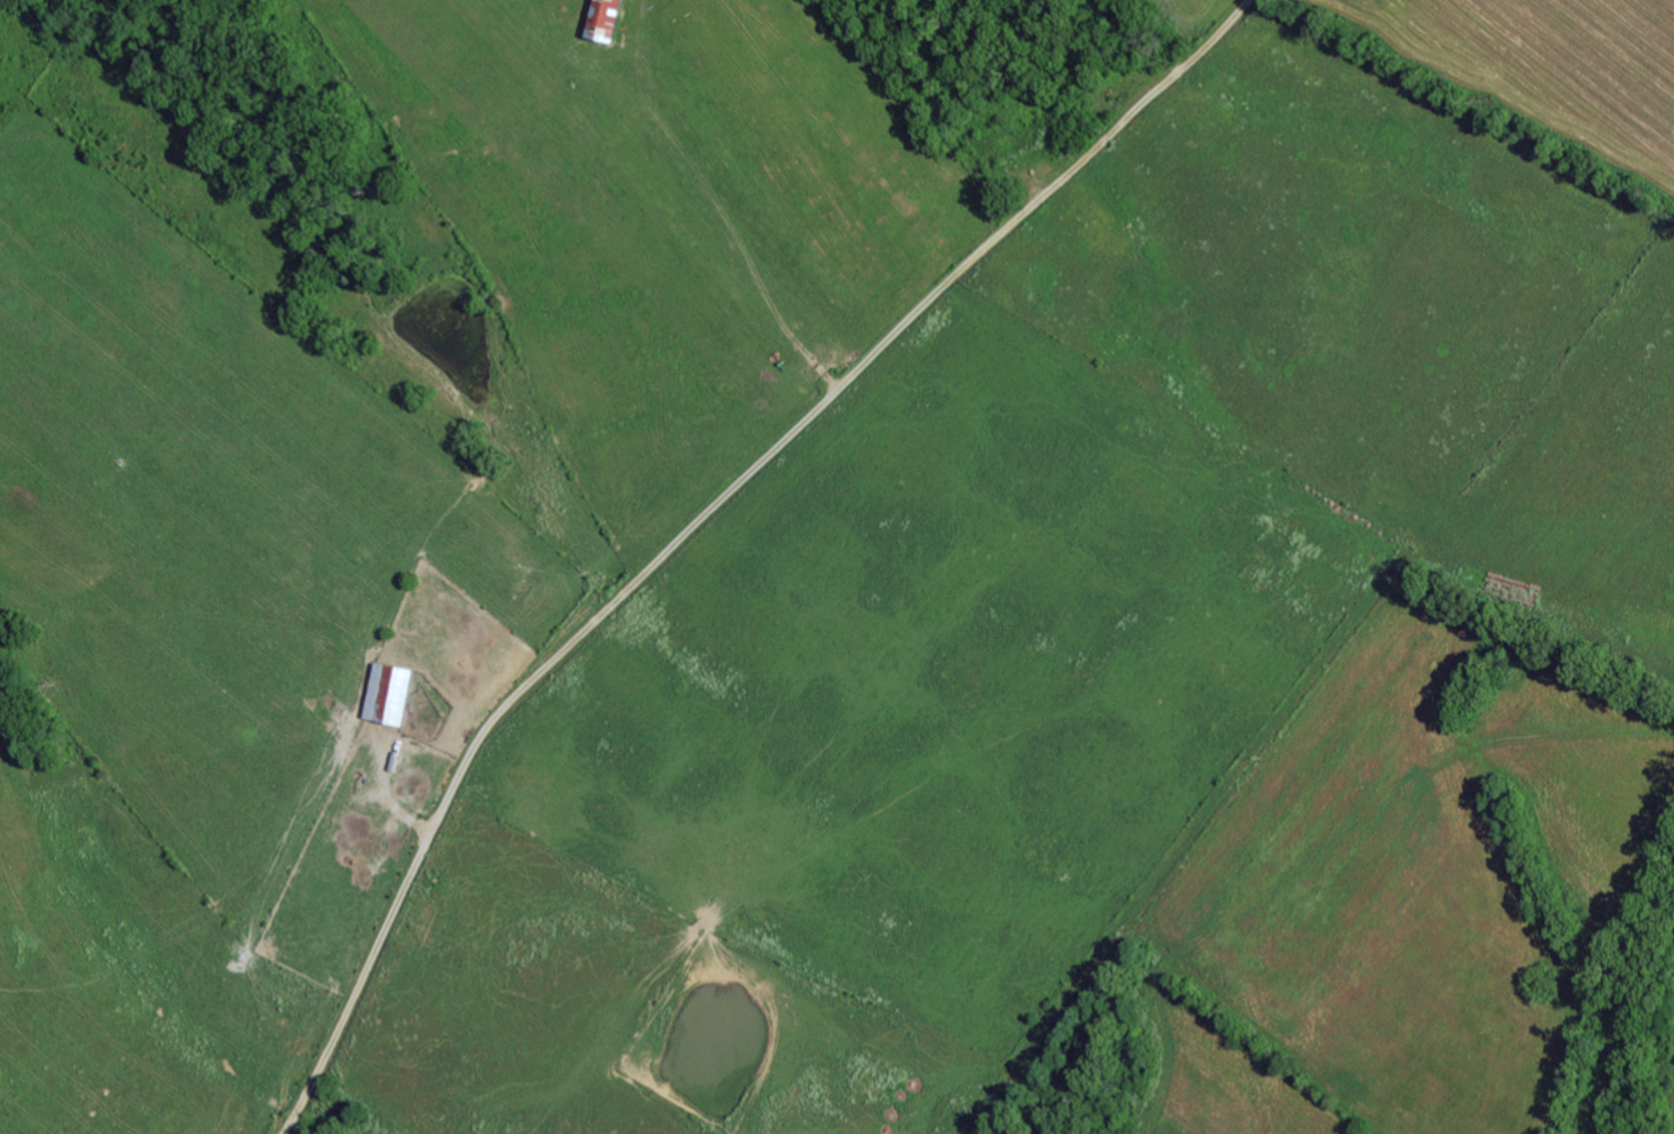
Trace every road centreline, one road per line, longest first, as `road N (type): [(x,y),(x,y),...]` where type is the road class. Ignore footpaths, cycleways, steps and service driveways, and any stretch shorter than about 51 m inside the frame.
road 1 (residential): [(263,1133),(473,683),(576,580),(884,320),(1204,0)]

